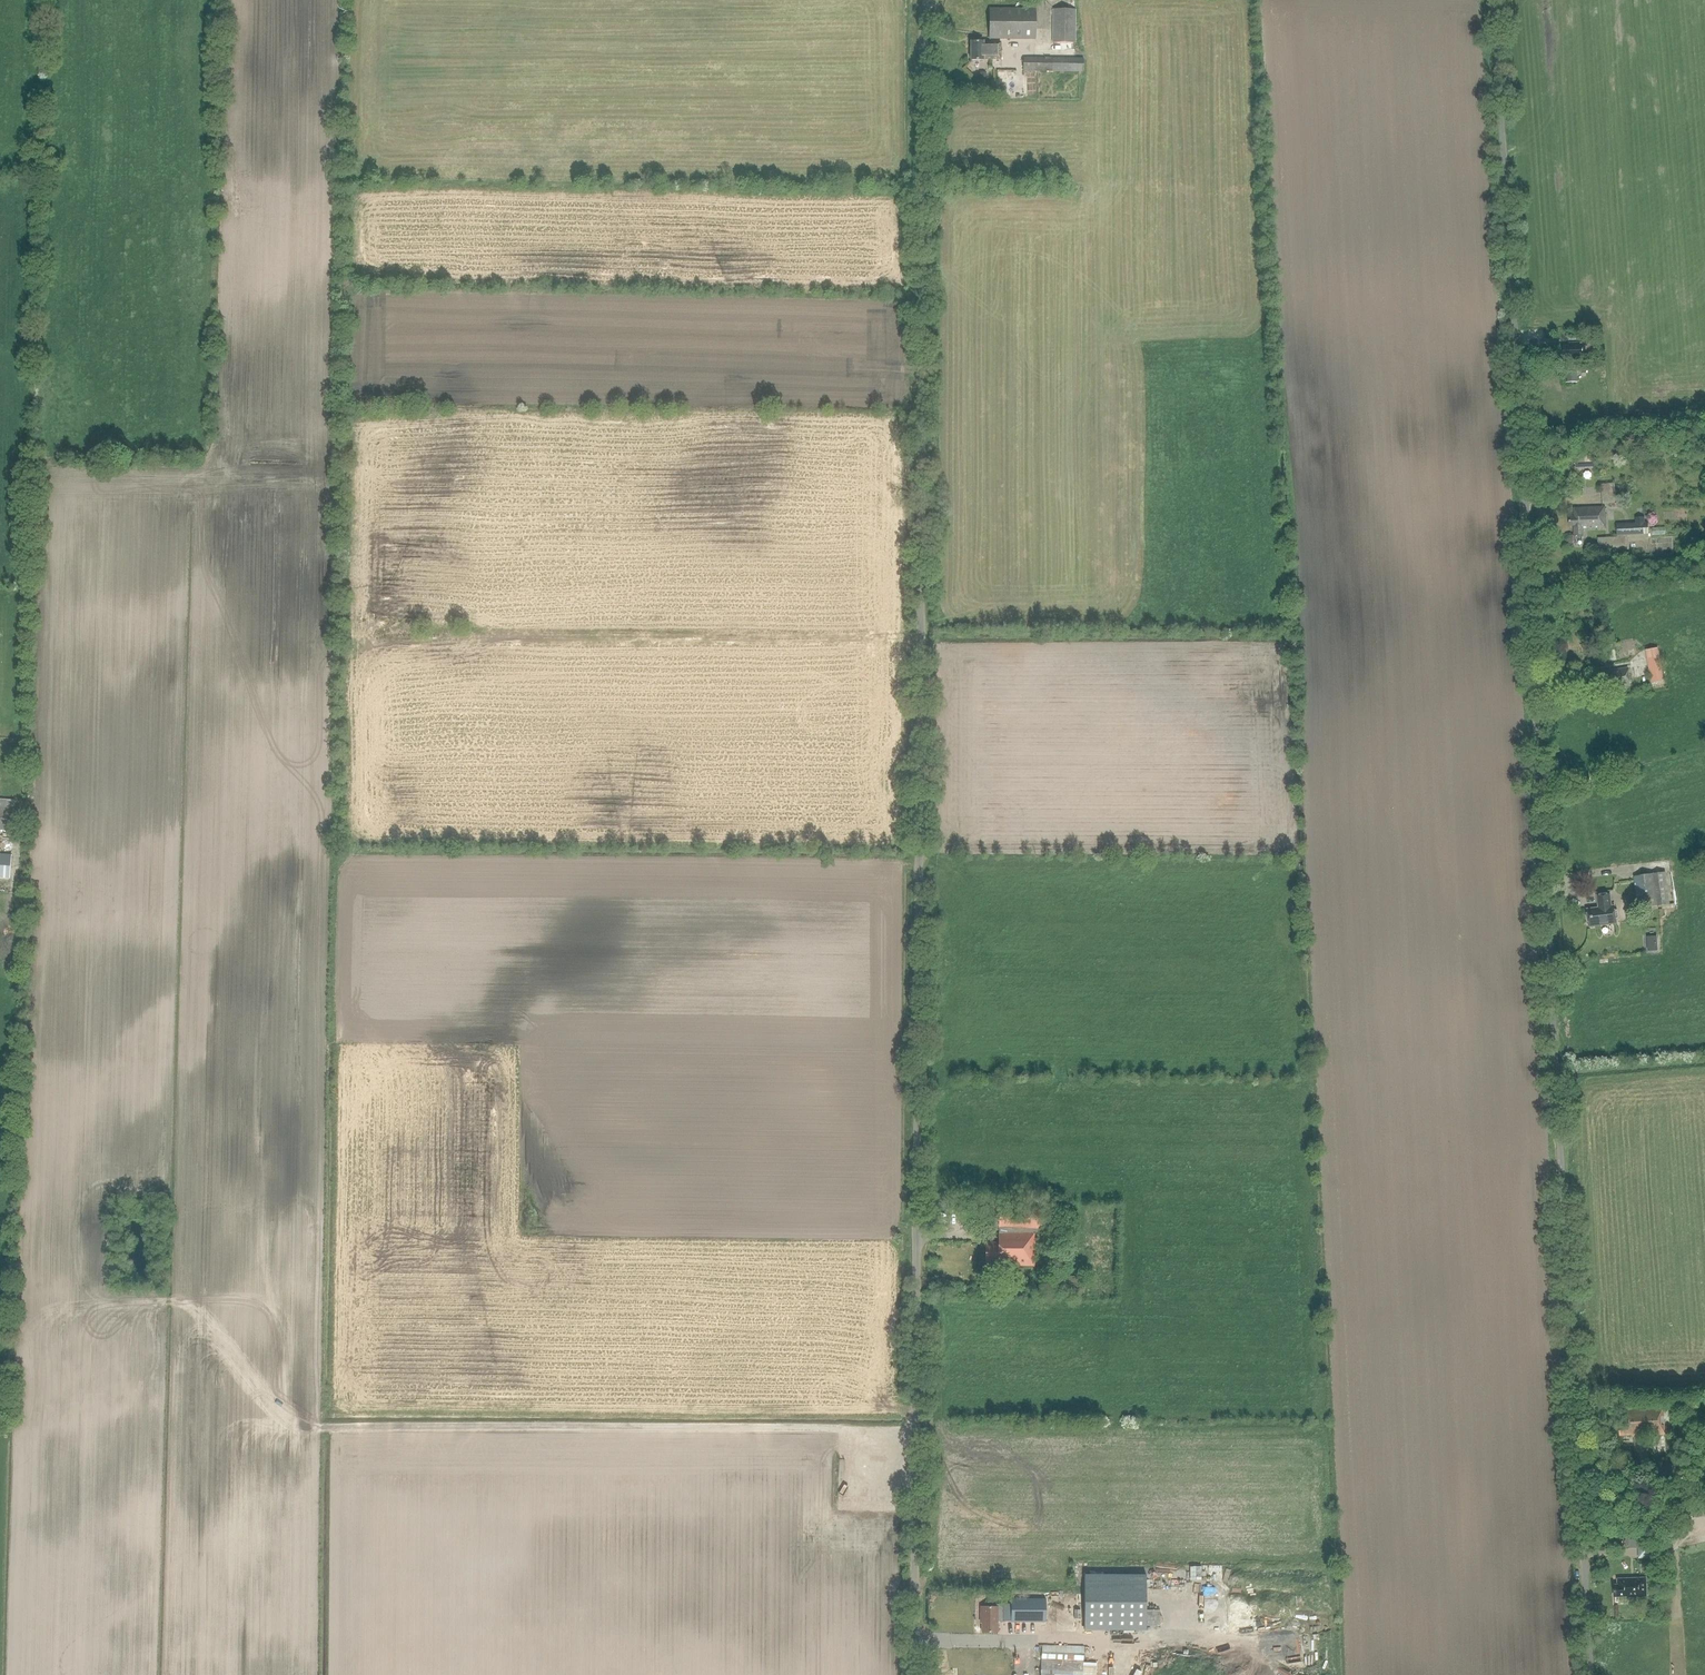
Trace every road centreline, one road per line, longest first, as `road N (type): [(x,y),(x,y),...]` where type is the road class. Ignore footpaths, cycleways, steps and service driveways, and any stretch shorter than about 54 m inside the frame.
road 1 (unclassified): [(1590,1674),(1492,0)]
road 2 (unclassified): [(914,1674),(928,0)]

